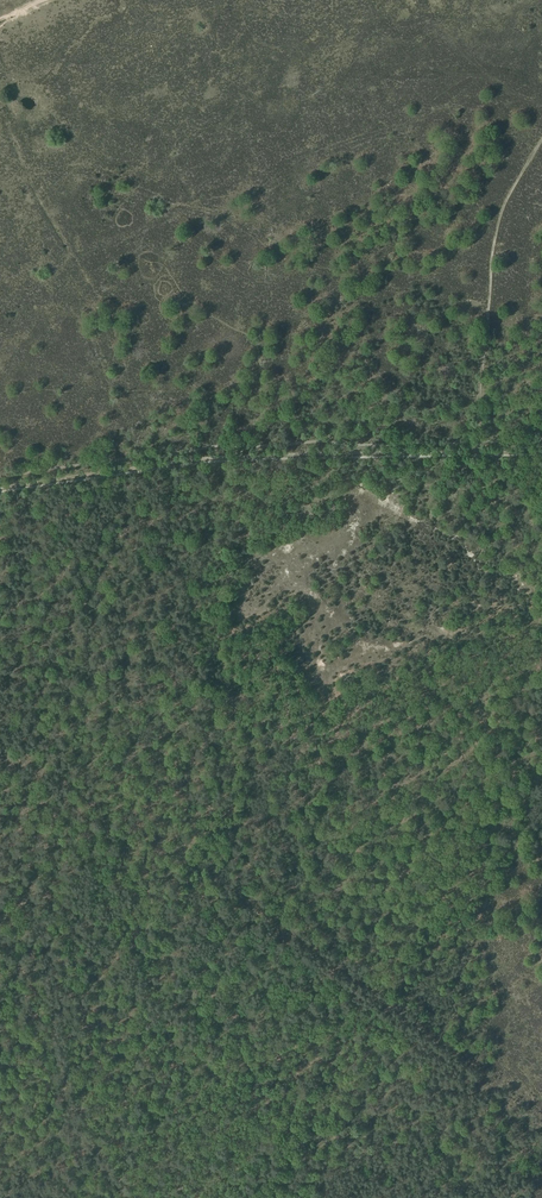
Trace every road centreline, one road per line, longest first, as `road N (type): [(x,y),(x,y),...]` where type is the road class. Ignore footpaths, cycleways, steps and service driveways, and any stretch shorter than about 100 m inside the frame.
road 1 (track): [(541,451),(205,459),(0,488)]

